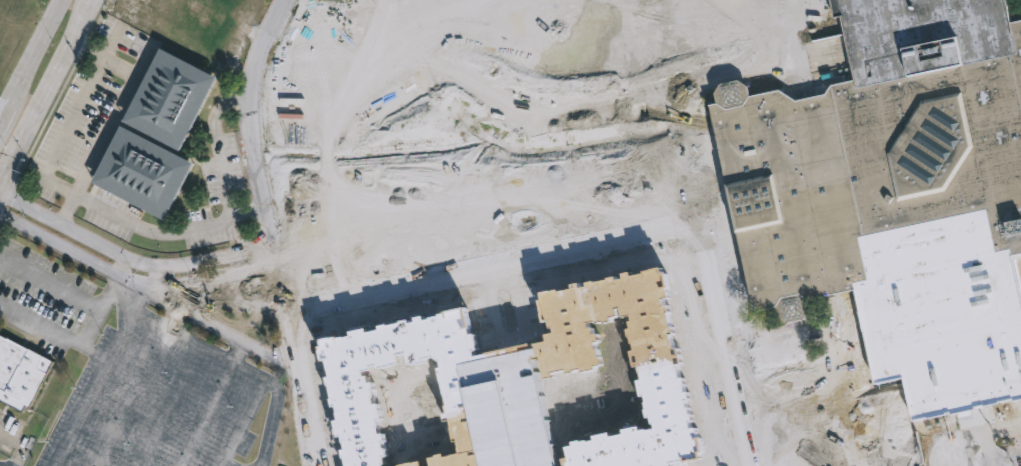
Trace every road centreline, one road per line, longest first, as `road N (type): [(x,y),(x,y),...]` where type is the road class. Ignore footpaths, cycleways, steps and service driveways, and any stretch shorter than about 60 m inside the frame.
road 1 (residential): [(292,0),(257,84),(253,128),(316,465)]
road 2 (tertiary): [(0,216),(196,317),(249,325),(273,322),(286,309)]
road 3 (tertiary): [(286,309),(221,305),(183,292),(0,192)]
road 4 (tertiary): [(0,187),(89,0)]

